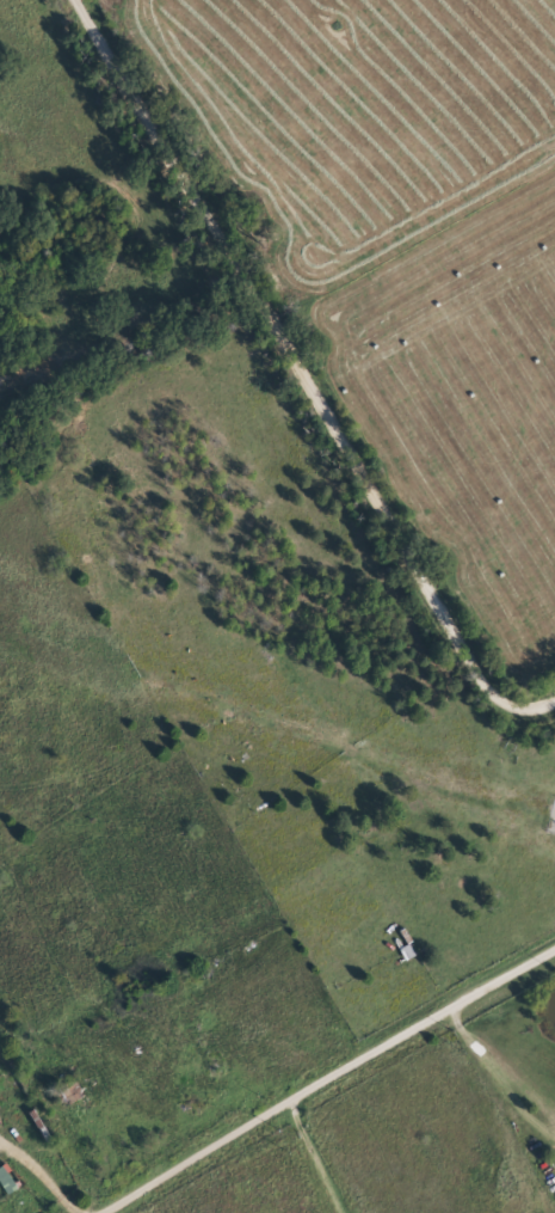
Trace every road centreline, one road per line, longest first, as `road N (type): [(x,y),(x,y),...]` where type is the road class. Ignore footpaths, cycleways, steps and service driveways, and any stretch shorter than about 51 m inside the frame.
road 1 (residential): [(75,0),(481,678),(511,698),(554,696)]
road 2 (residential): [(554,939),(94,1212)]

